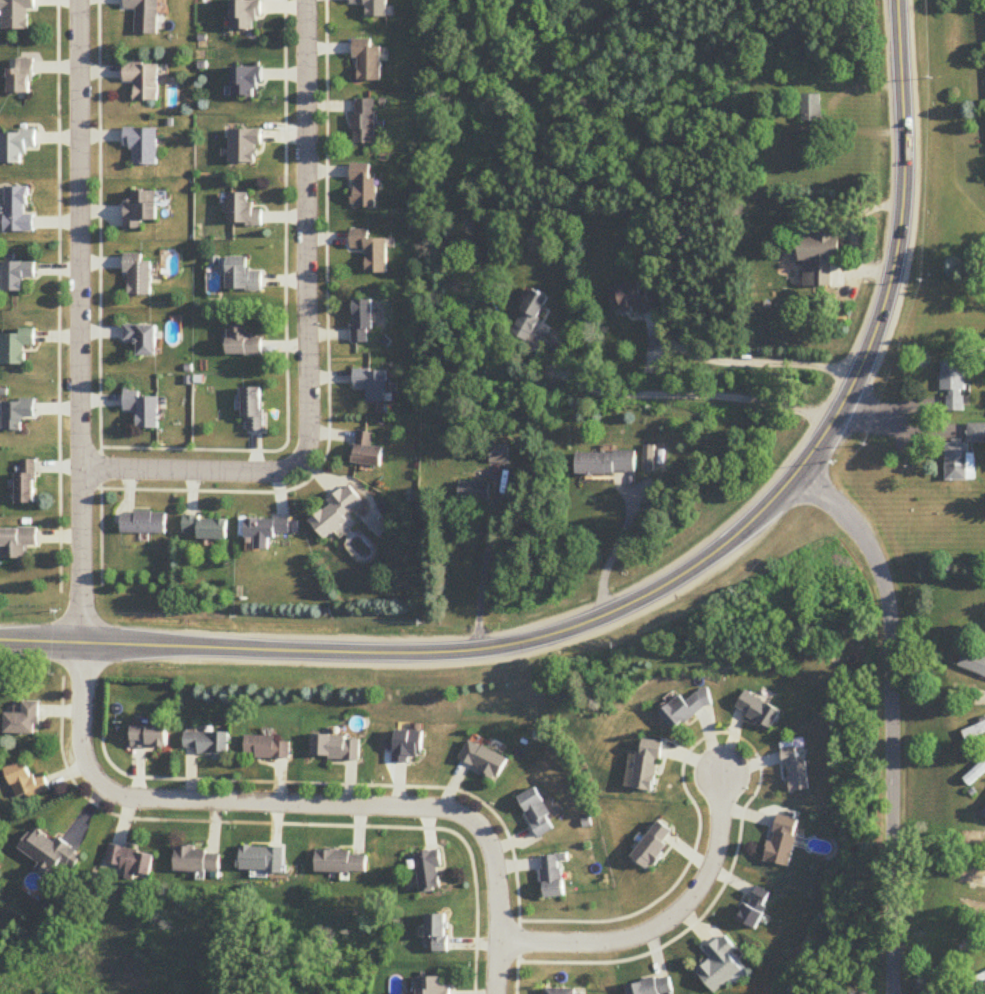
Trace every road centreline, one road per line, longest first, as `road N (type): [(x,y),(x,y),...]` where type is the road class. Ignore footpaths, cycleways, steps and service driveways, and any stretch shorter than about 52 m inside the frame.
road 1 (tertiary): [(0,641),(462,652),(573,629),(696,569),(797,474),(843,408),(879,324),(905,191),(898,0)]
road 2 (residential): [(84,644),(84,741),(104,785),(154,801),(420,809),(476,825),(492,847),(498,993)]
road 3 (residential): [(81,472),(259,476),(284,472),(303,455),(310,431),(306,0)]
road 4 (residential): [(79,0),(81,472)]
road 5 (residential): [(890,637),(891,993)]
road 6 (residential): [(500,943),(592,945),(659,930),(686,906),(715,856),(718,770)]
road 7 (residential): [(797,474),(836,506),(881,568),(890,637)]
road 8 (residential): [(84,644),(81,472)]

